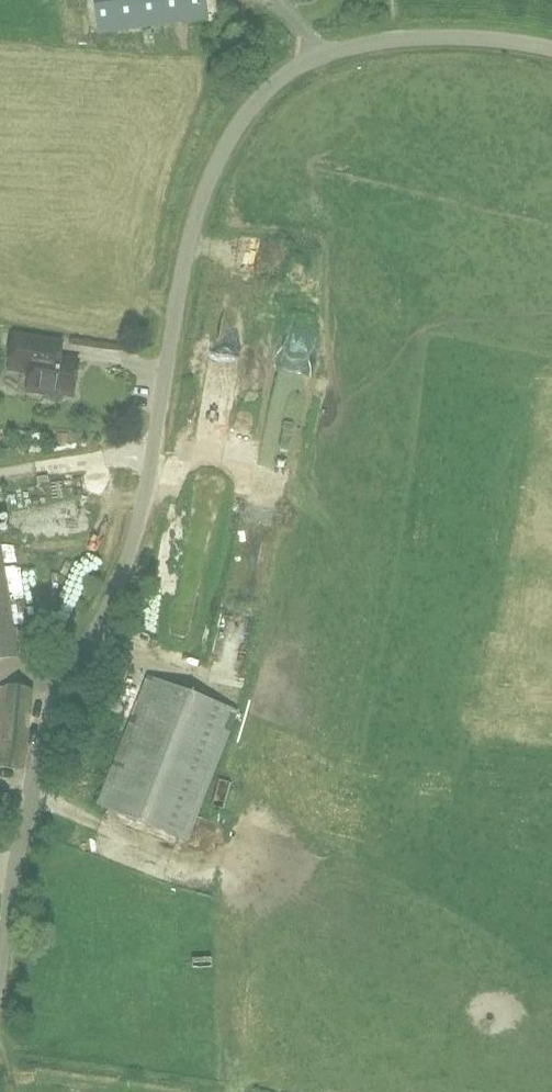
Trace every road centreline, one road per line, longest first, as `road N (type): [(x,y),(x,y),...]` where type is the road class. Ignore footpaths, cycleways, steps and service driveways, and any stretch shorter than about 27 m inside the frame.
road 1 (unclassified): [(0,970),(20,844),(44,758),(140,516),(192,229),(227,142),(276,81),(302,63),(368,41),(450,36),(551,48)]

